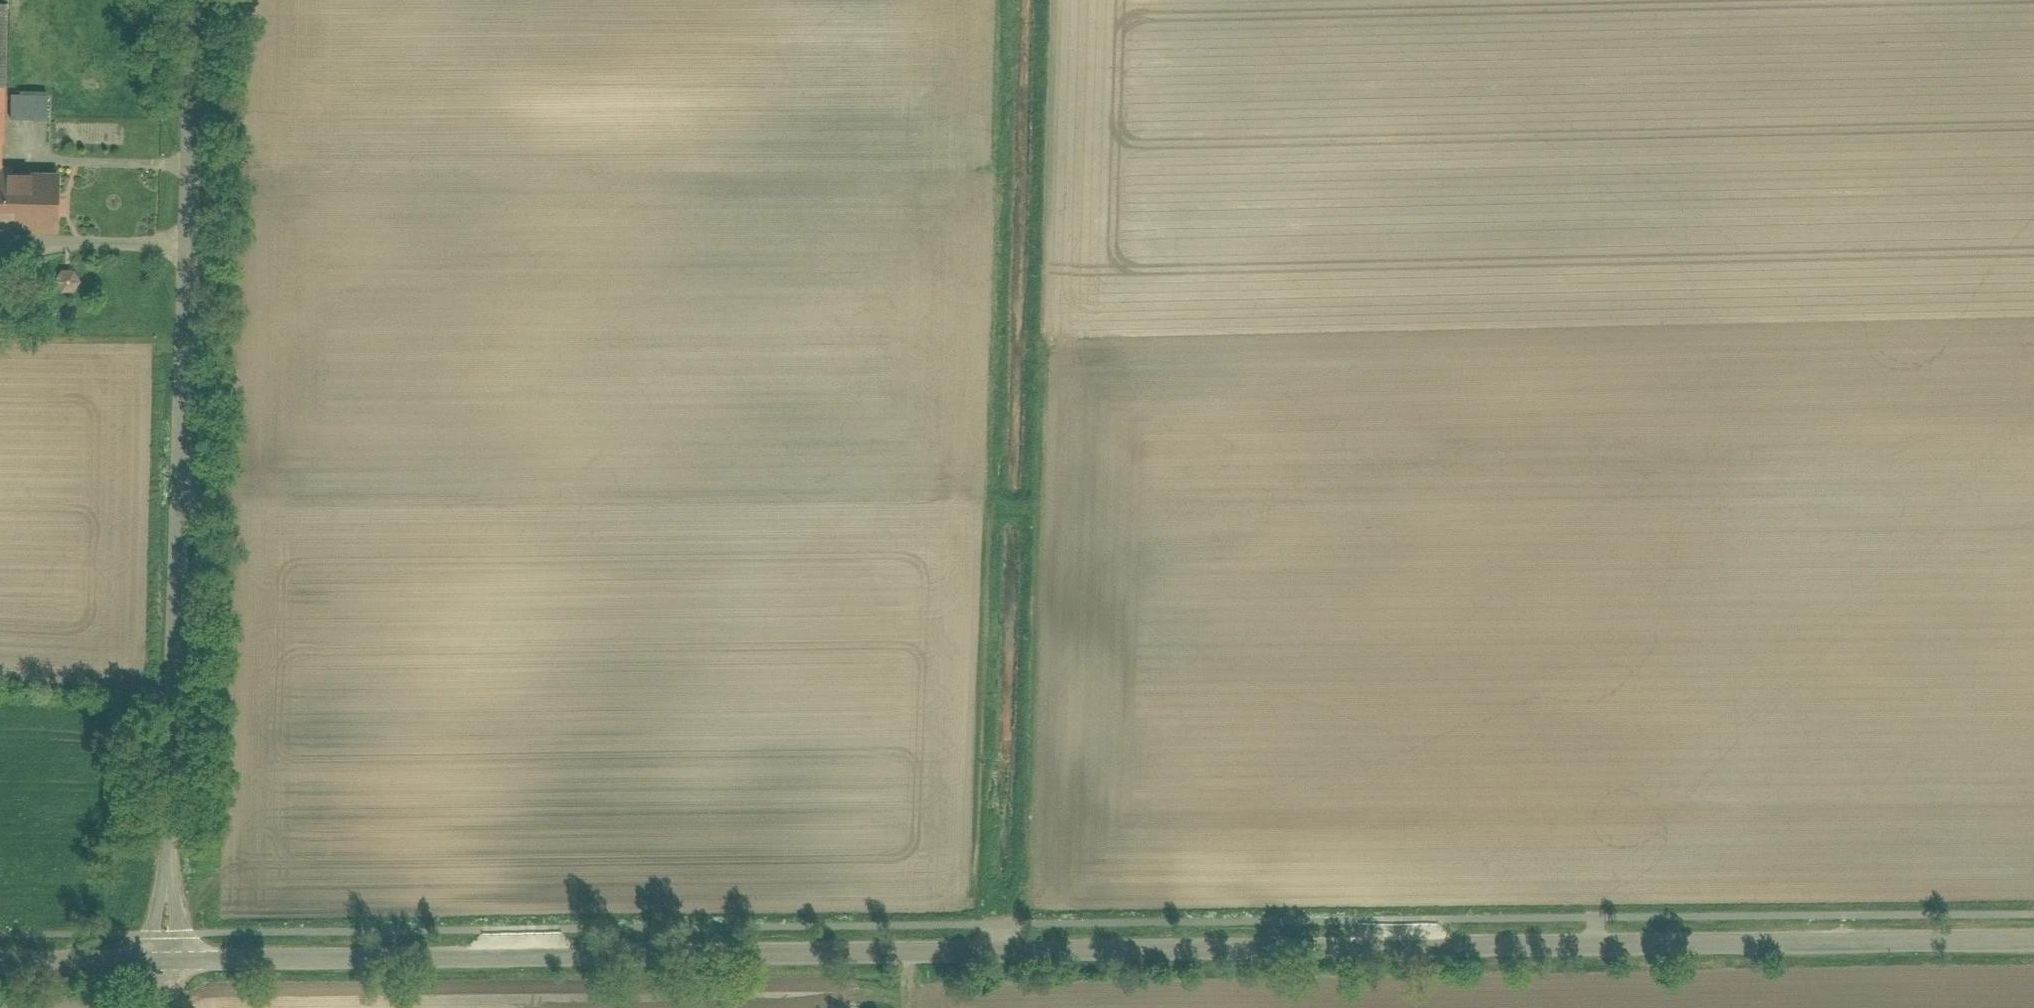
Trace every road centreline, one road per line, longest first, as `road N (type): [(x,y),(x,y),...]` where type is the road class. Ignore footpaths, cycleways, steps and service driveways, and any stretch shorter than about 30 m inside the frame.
road 1 (tertiary): [(165,959),(2033,943)]
road 2 (tertiary): [(193,0),(165,959)]
road 3 (tertiary): [(0,962),(165,959)]

